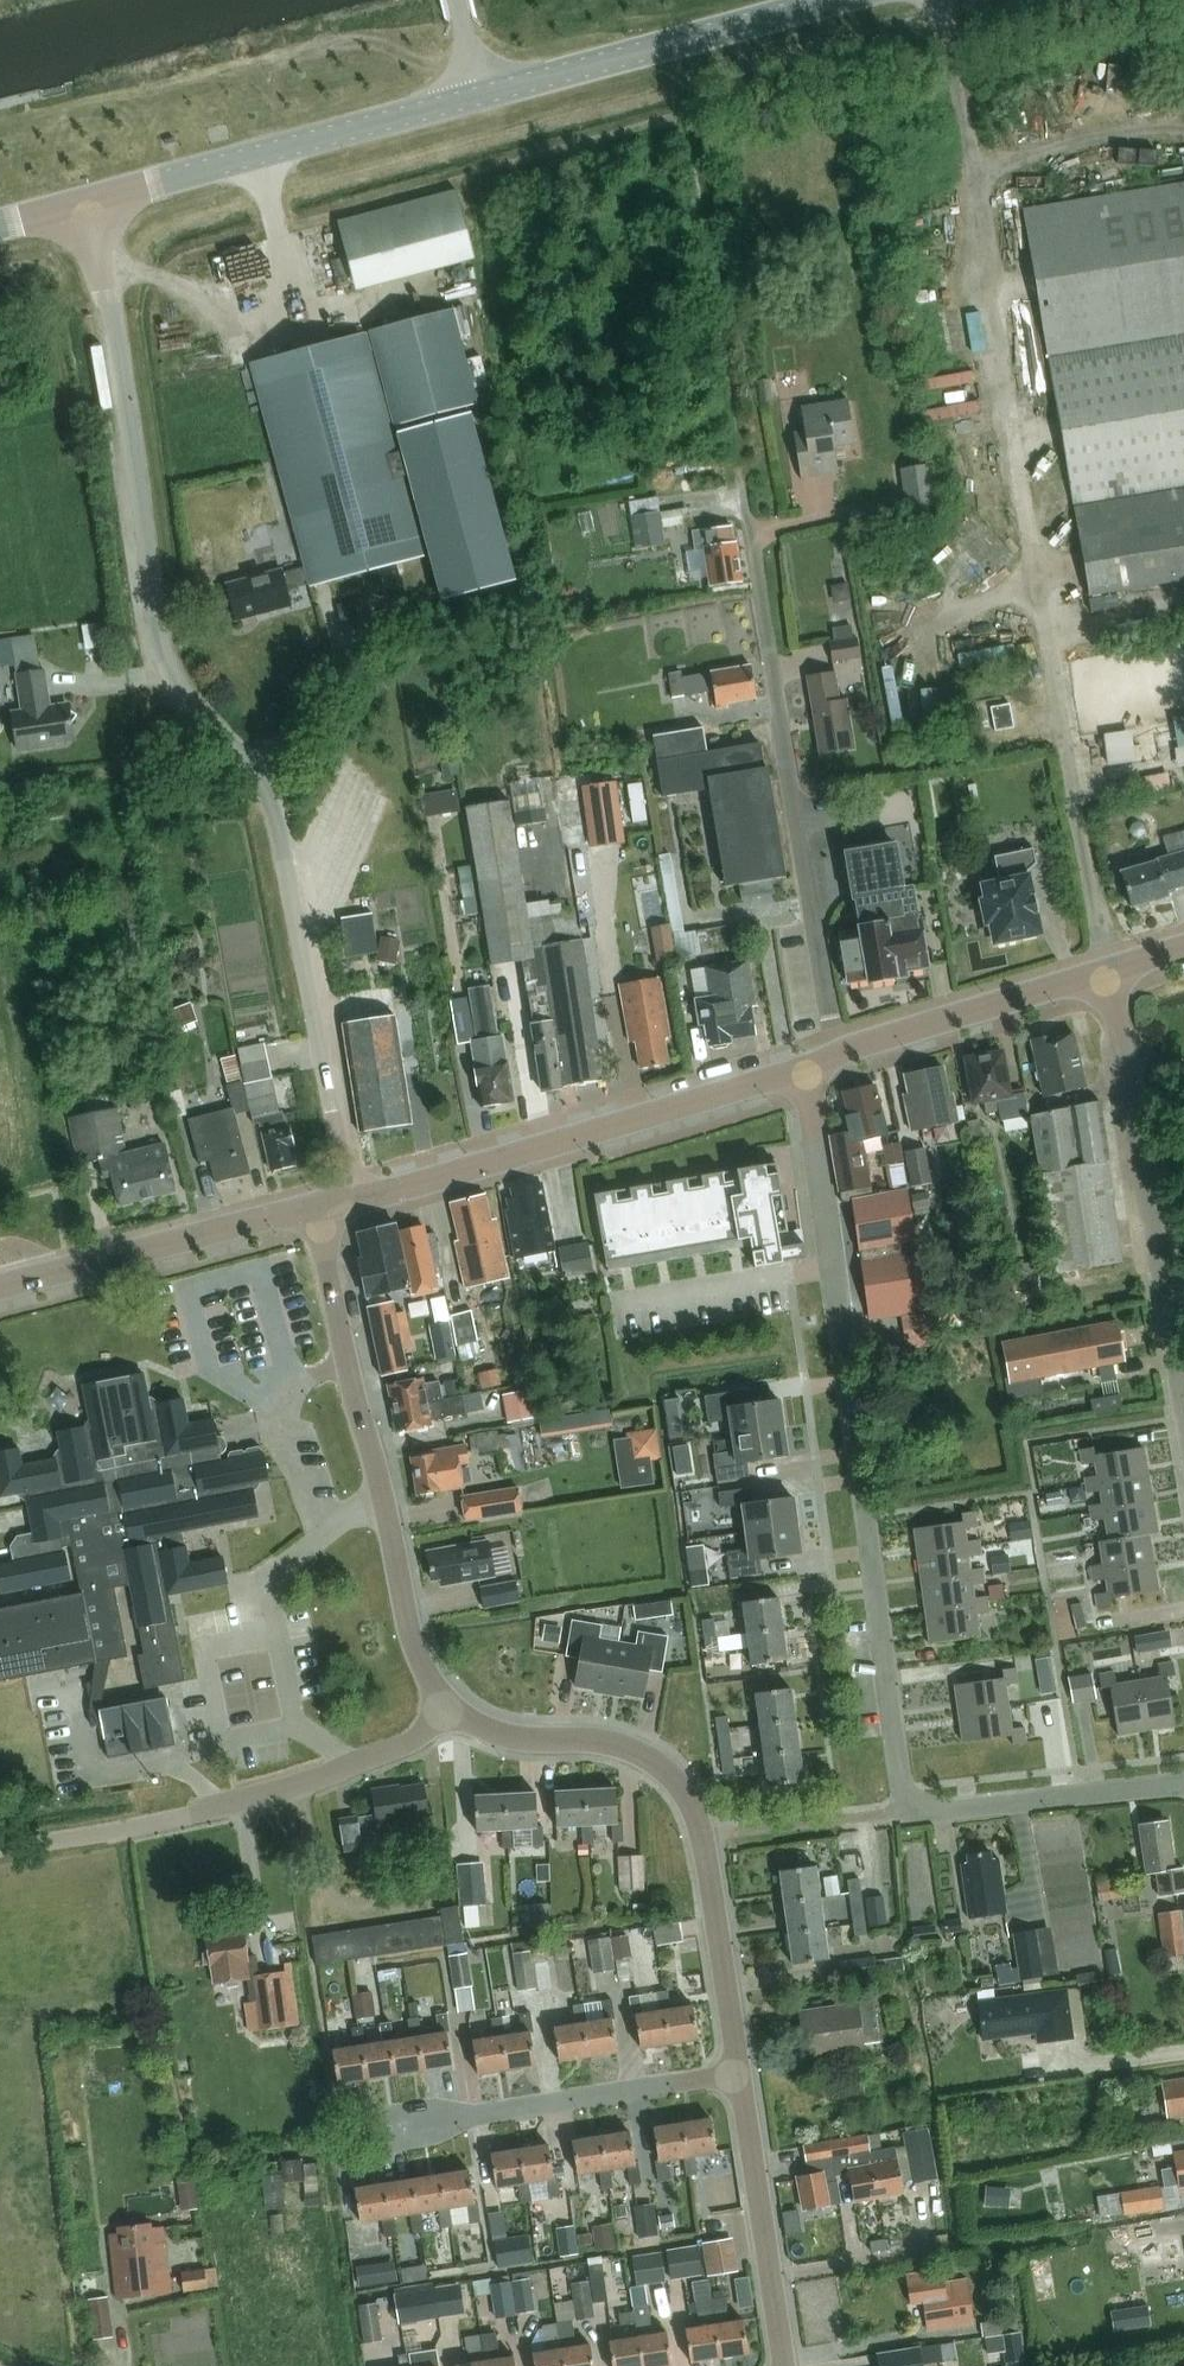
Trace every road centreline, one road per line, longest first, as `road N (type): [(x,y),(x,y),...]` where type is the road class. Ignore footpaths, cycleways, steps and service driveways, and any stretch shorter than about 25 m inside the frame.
road 1 (residential): [(353,1196),(295,907),(257,774),(169,675),(149,609),(90,200)]
road 2 (unclassified): [(1183,1787),(903,1810),(804,1072)]
road 3 (unclassified): [(838,1057),(712,328)]
road 4 (unclassified): [(739,2077),(702,1834),(676,1781),(641,1752),(515,1738),(477,1729),(445,1704)]
road 5 (unclassified): [(445,1704),(413,1646),(315,1205)]
road 6 (residential): [(445,1704),(406,1745),(298,1783),(167,1822),(0,1848)]
road 7 (secondary): [(353,1196),(804,1072)]
road 8 (unclassified): [(1179,1398),(1102,975)]
road 9 (unclassified): [(90,200),(480,98)]
road 10 (unclassified): [(480,98),(835,0)]
road 11 (residential): [(387,2129),(739,2077)]
road 12 (secondary): [(0,1284),(315,1205)]
road 13 (unclassified): [(783,2365),(739,2077)]
road 14 (secondary): [(838,1057),(1102,975)]

